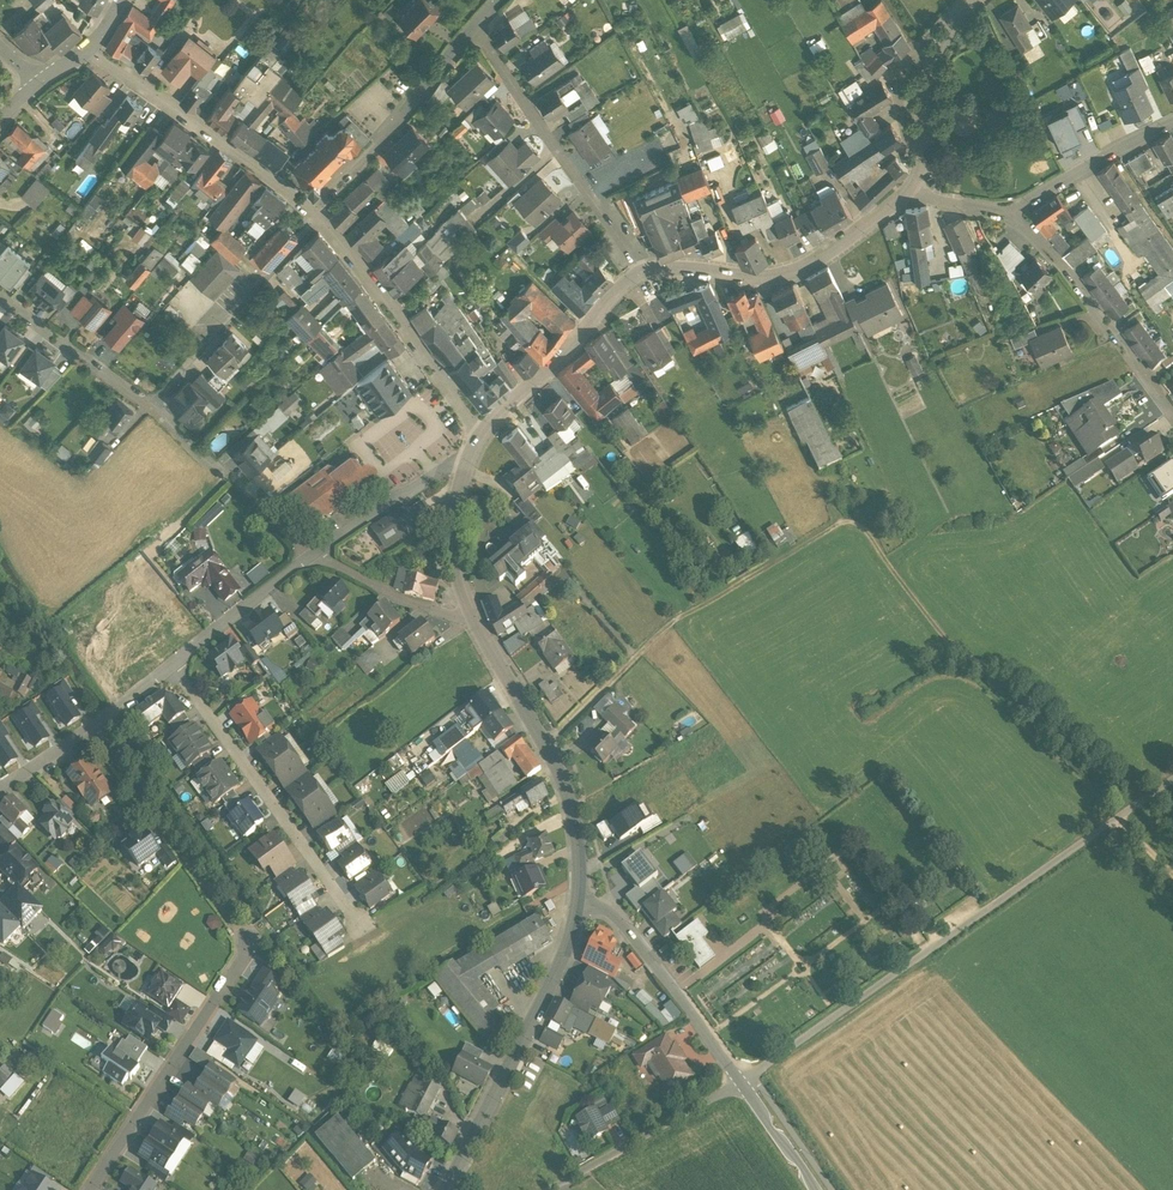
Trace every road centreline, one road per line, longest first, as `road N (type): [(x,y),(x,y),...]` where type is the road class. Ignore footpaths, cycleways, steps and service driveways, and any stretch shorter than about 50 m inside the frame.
road 1 (track): [(1141,801),(1009,685),(956,650),(855,525),(832,529),(677,619)]
road 2 (tertiary): [(443,1189),(550,981),(580,901)]
road 3 (residential): [(173,668),(357,926)]
road 4 (tertiary): [(580,901),(566,787),(470,612)]
road 5 (tertiary): [(641,273),(782,278),(848,240),(910,189)]
road 6 (residential): [(475,27),(641,273)]
road 7 (residential): [(94,1189),(249,950)]
road 8 (residential): [(310,204),(87,45)]
road 9 (residential): [(481,434),(378,282),(321,215)]
road 10 (residential): [(1007,213),(1059,261),(1172,414)]
road 11 (residential): [(151,401),(321,215)]
road 12 (unclassified): [(738,1082),(619,922),(580,901)]
road 13 (tertiary): [(481,434),(641,273)]
road 14 (residential): [(151,401),(311,558)]
road 15 (residential): [(543,1189),(738,1082)]
road 16 (residential): [(0,790),(173,668)]
road 17 (tertiary): [(910,189),(922,159),(932,50),(965,0)]
road 18 (residential): [(1007,213),(1172,120)]
road 19 (residential): [(0,292),(151,401)]
road 20 (residential): [(311,558),(453,463),(466,463)]
road 21 (residential): [(173,668),(311,558)]
road 22 (residential): [(311,558),(385,595),(452,616),(470,612)]
road 23 (tertiary): [(470,612),(451,536),(466,463)]
road 24 (unclassified): [(815,1189),(738,1082)]
road 25 (residential): [(310,204),(397,114)]

